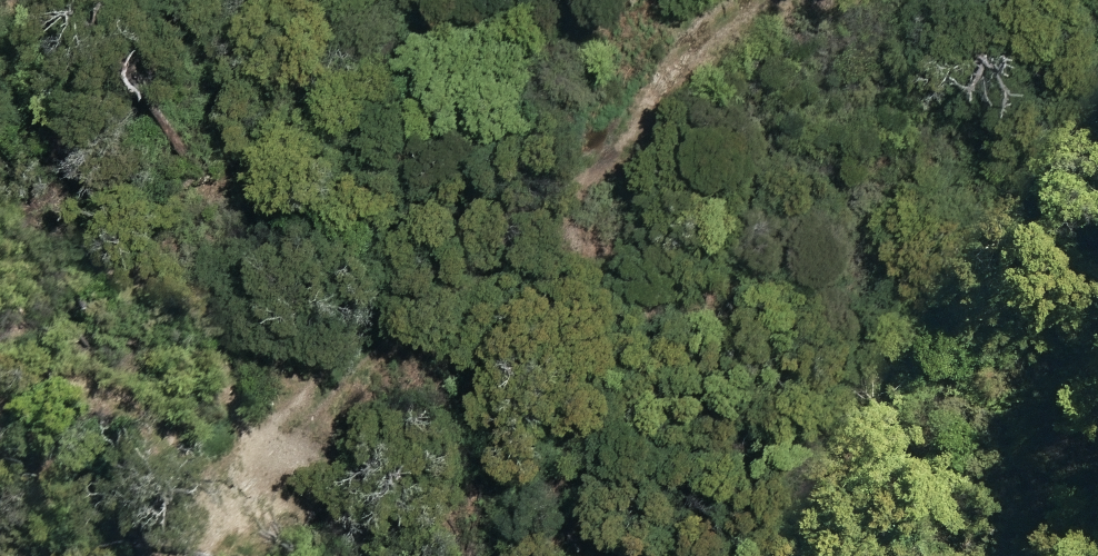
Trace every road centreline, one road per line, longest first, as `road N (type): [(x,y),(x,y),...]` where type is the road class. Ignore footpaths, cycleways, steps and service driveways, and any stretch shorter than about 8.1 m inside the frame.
road 1 (track): [(797,0),(710,17),(593,76),(490,183),(230,421)]
road 2 (track): [(121,555),(230,421)]

